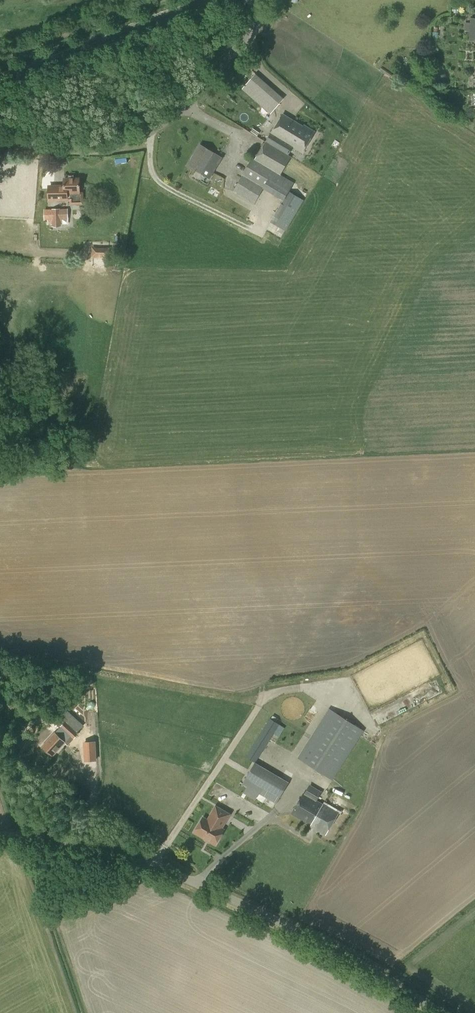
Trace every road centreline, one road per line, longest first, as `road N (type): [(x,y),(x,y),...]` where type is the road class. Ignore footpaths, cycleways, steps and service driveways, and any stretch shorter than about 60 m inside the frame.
road 1 (unclassified): [(436,1012),(259,912),(127,858),(0,834)]
road 2 (unclassified): [(0,140),(93,149),(141,137),(188,105),(254,30),(254,0)]
road 3 (tertiary): [(0,82),(212,0)]

